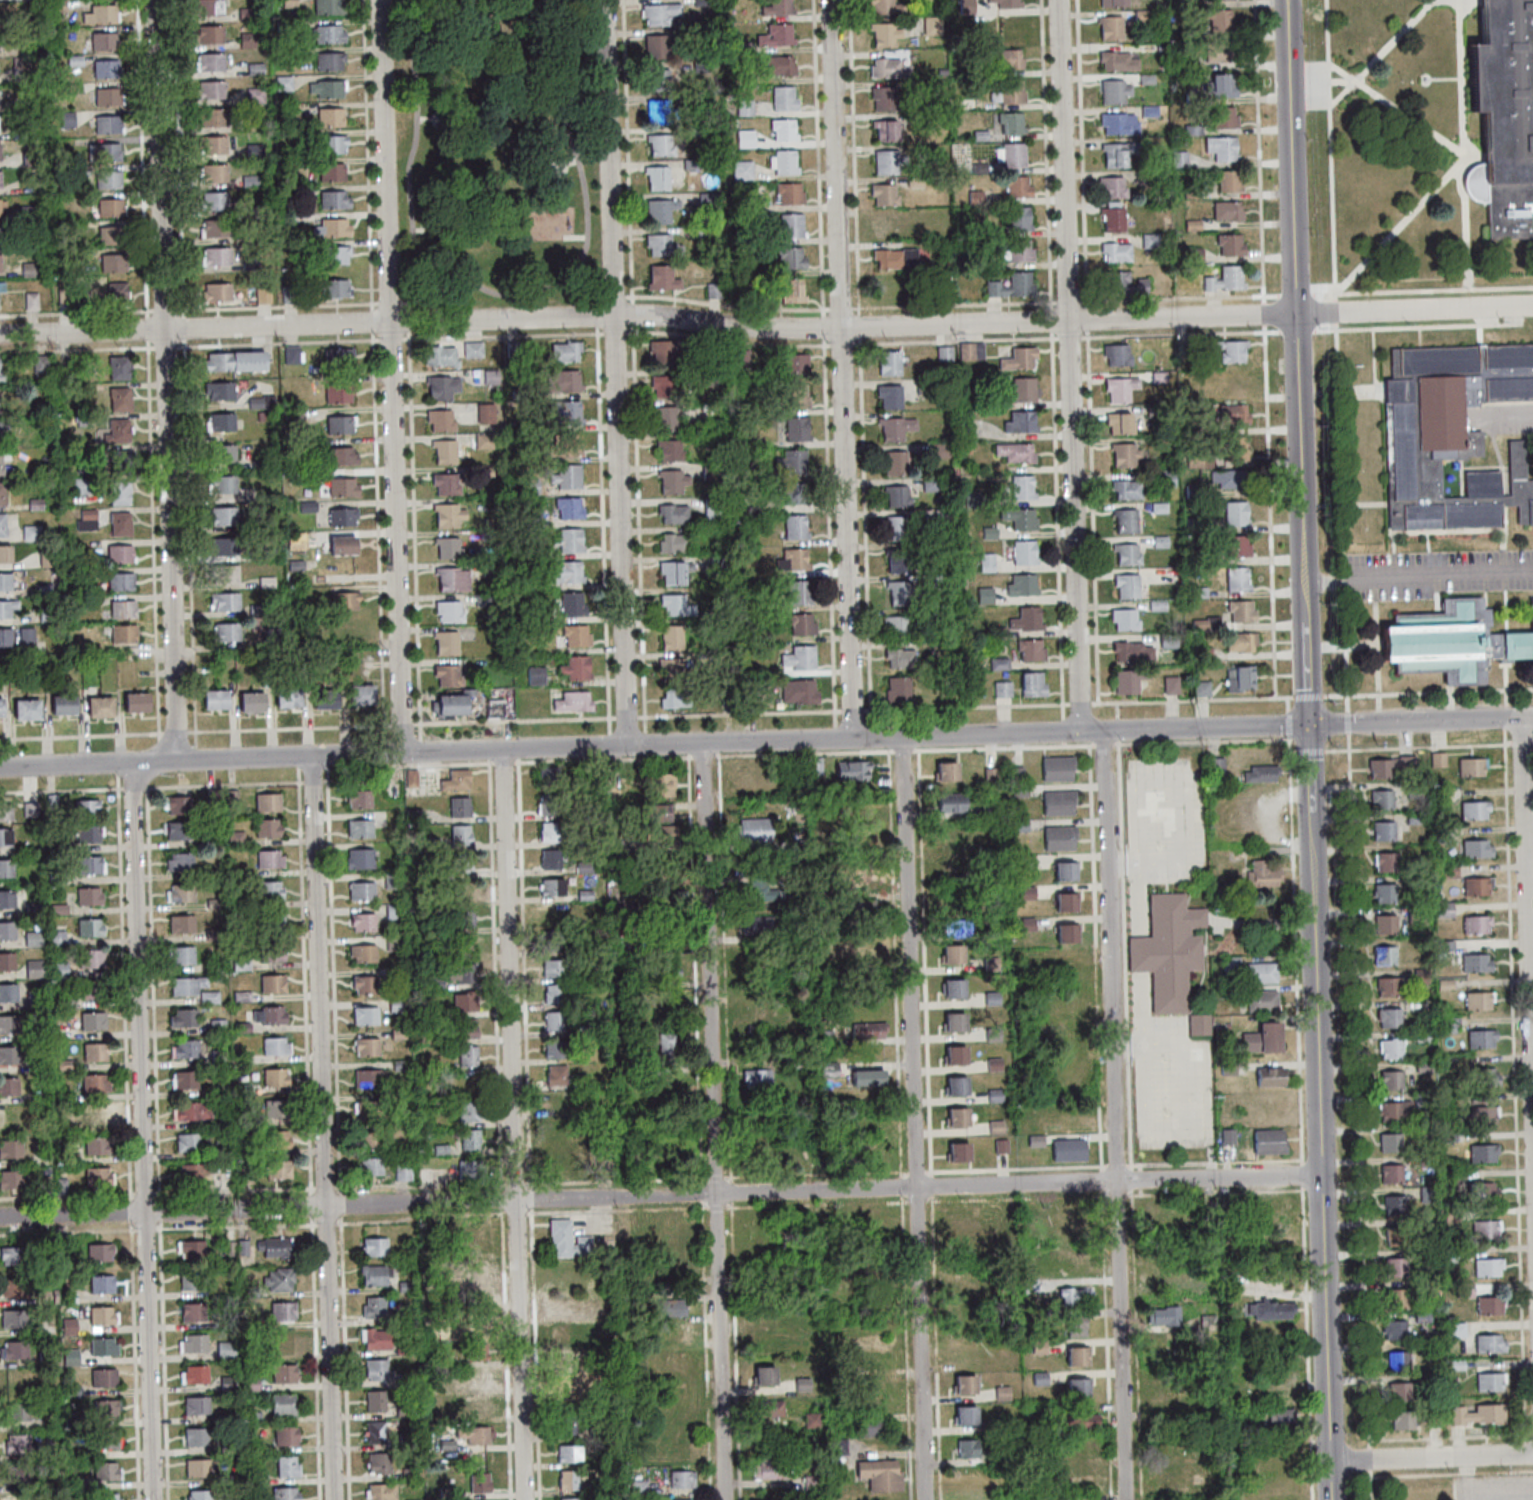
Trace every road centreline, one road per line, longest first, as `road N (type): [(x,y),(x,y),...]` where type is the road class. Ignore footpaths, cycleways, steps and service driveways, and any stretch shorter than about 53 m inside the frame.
road 1 (residential): [(1532,306),(800,329),(633,316),(0,336)]
road 2 (residential): [(1321,1177),(0,1218)]
road 3 (tertiary): [(1080,732),(0,767)]
road 4 (residential): [(1125,1499),(1103,732)]
road 5 (residential): [(924,1499),(902,737)]
road 6 (residential): [(176,761),(155,0)]
road 7 (residential): [(723,1499),(702,743)]
road 8 (residential): [(402,753),(380,0)]
road 9 (residential): [(523,1499),(502,750)]
road 10 (residential): [(626,746),(603,0)]
road 11 (residential): [(332,1499),(311,757)]
road 12 (residential): [(852,739),(830,0)]
road 13 (residential): [(151,1499),(133,762)]
road 14 (residential): [(1080,732),(1058,0)]
road 15 (tertiary): [(1308,726),(1295,314)]
road 16 (residential): [(1532,1130),(1521,718)]
road 17 (tertiary): [(1321,1177),(1309,794)]
road 18 (tertiary): [(1330,1499),(1321,1177)]
road 19 (tertiary): [(1295,314),(1286,0)]
road 20 (tertiary): [(1308,726),(1080,732)]
road 21 (residential): [(1308,726),(1532,718)]
road 22 (residential): [(1532,1454),(1329,1462)]

